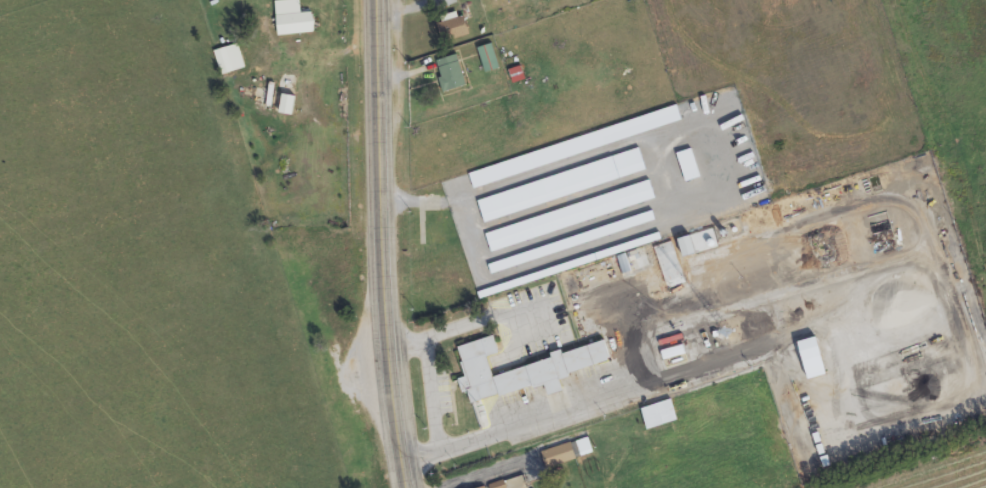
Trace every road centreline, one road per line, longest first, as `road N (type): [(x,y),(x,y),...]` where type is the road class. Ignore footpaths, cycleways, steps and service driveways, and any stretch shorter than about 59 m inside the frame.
road 1 (residential): [(542,342),(796,304),(806,283),(914,254),(940,259),(976,362),(960,403),(852,439),(806,366),(796,304)]
road 2 (residential): [(397,430),(537,363),(543,286),(847,186),(888,186),(914,254)]
road 3 (primary): [(406,487),(380,251),(373,0)]

